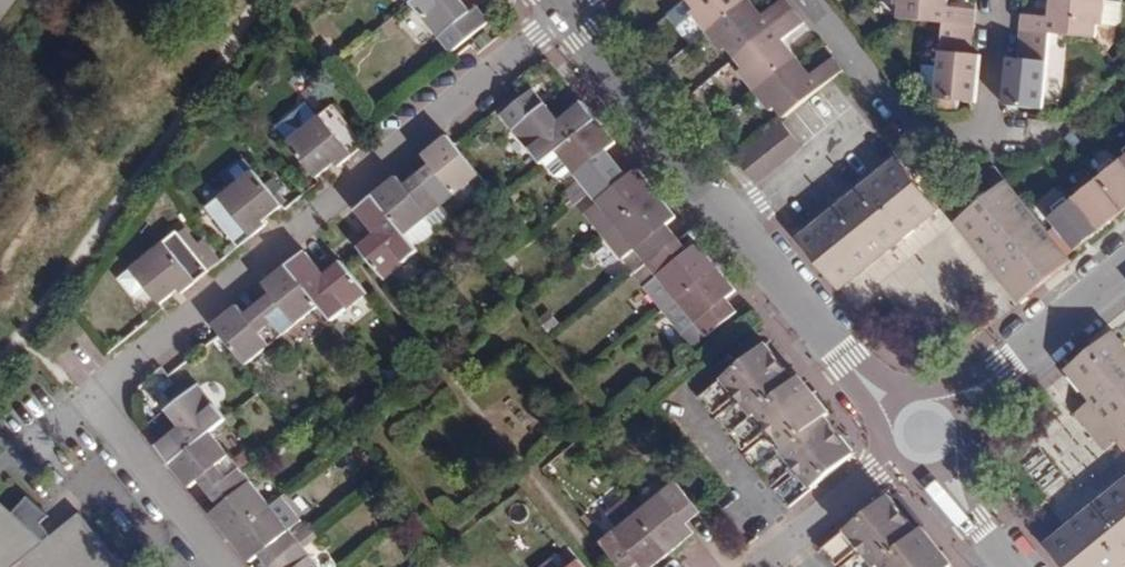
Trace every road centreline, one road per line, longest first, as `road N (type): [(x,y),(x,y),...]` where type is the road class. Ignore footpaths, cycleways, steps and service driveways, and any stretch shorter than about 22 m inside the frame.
road 1 (residential): [(227,566),(94,398),(563,13)]
road 2 (tertiary): [(925,434),(885,404),(817,329),(563,13)]
road 3 (residential): [(1001,0),(986,142),(884,108),(798,0)]
road 4 (tertiary): [(1124,272),(925,434)]
road 5 (residential): [(793,543),(679,404)]
road 6 (residential): [(925,434),(793,543)]
road 7 (tertiary): [(1010,566),(954,491),(925,434)]

